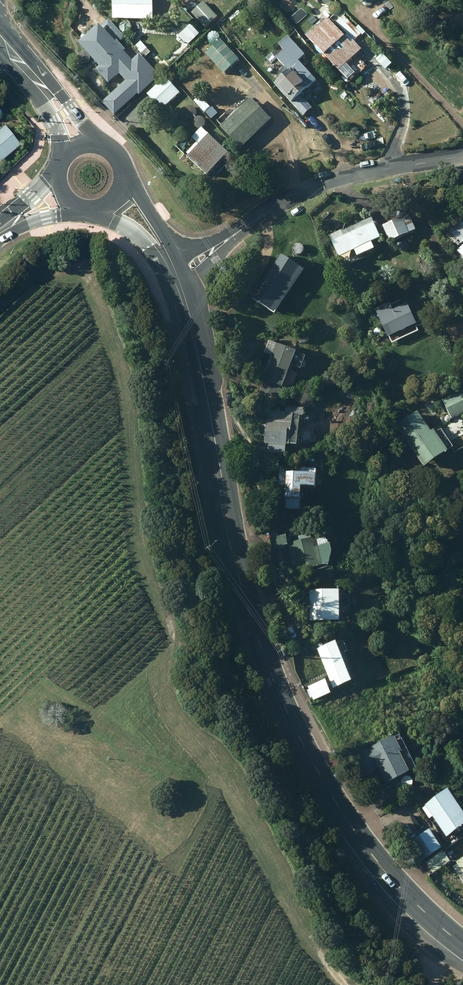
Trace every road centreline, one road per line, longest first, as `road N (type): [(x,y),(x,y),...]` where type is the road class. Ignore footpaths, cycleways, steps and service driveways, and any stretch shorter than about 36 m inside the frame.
road 1 (secondary): [(462,944),(377,861),(291,723),(244,591),(200,361),(174,276)]
road 2 (residential): [(174,276),(327,181),(462,154)]
road 3 (secondary): [(80,145),(0,38)]

